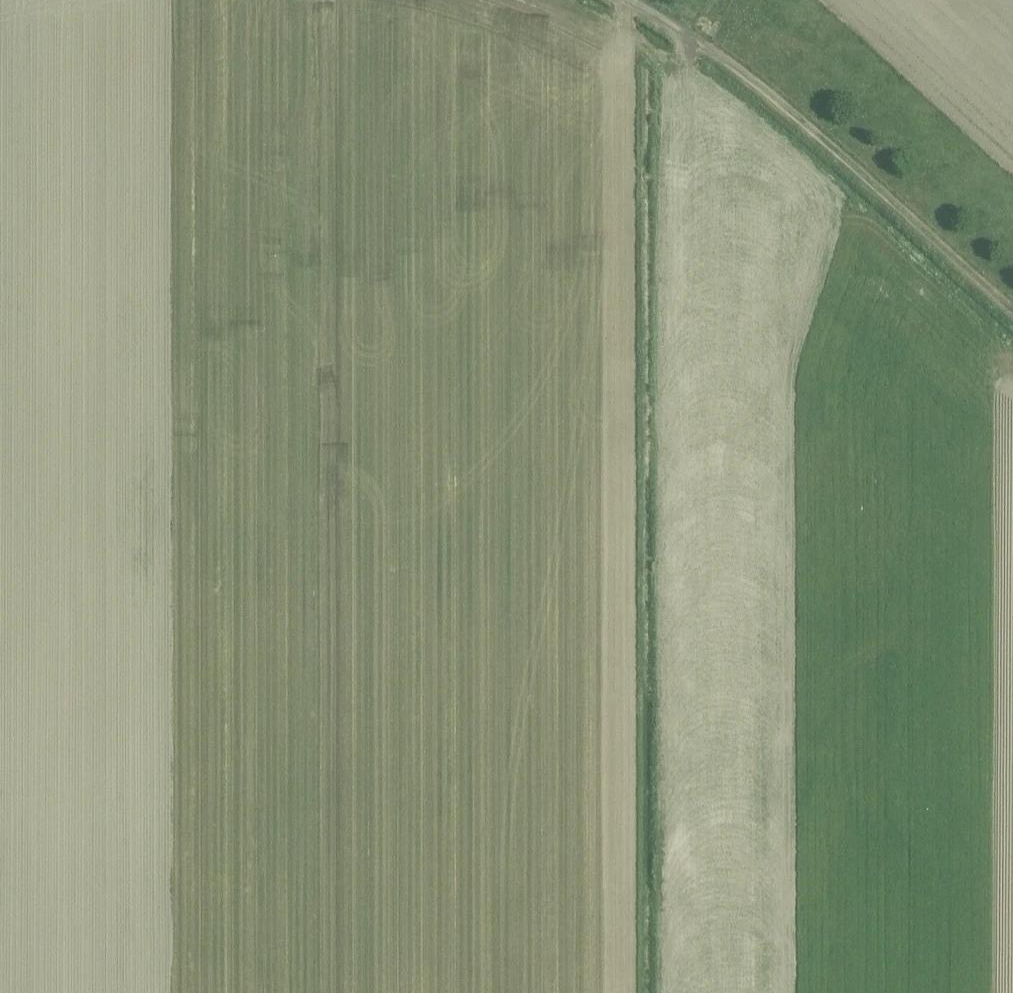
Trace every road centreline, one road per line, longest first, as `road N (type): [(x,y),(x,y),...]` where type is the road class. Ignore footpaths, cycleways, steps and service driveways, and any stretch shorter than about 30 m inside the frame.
road 1 (track): [(753,93),(1012,328)]
road 2 (track): [(753,93),(629,0)]

